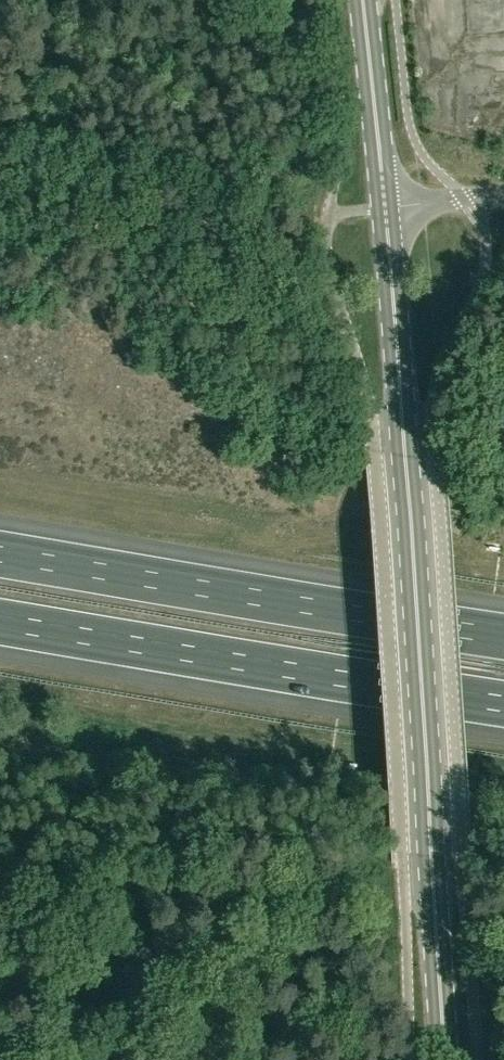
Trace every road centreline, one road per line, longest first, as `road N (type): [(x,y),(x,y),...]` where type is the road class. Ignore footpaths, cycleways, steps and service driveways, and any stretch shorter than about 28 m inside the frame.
road 1 (secondary): [(444,1059),(386,209)]
road 2 (motorway): [(0,622),(503,704)]
road 3 (motorway): [(503,635),(0,554)]
road 4 (secondary): [(386,209),(364,0)]

